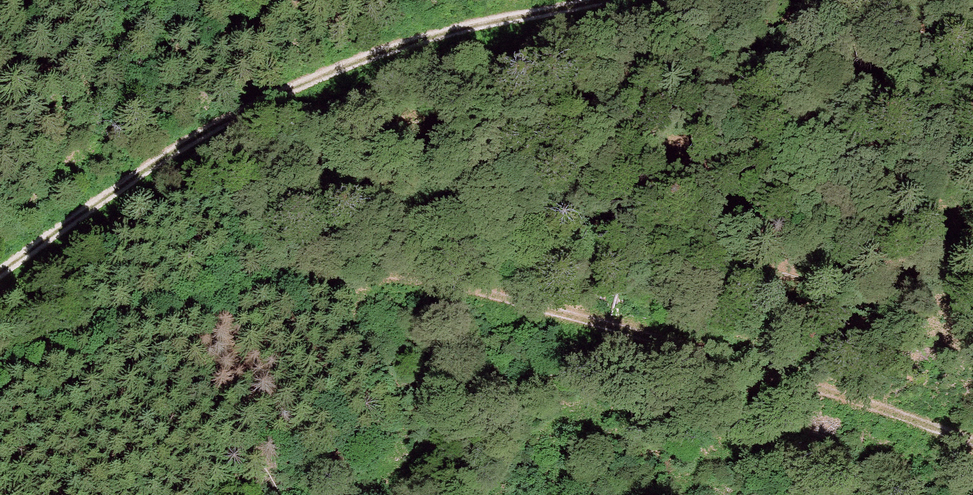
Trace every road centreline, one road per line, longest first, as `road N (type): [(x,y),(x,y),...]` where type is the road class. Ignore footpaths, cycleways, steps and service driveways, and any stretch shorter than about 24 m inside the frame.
road 1 (track): [(972,444),(555,313),(371,276),(303,278),(120,315),(0,367)]
road 2 (track): [(0,273),(163,158),(292,90),(444,36),(619,0)]

